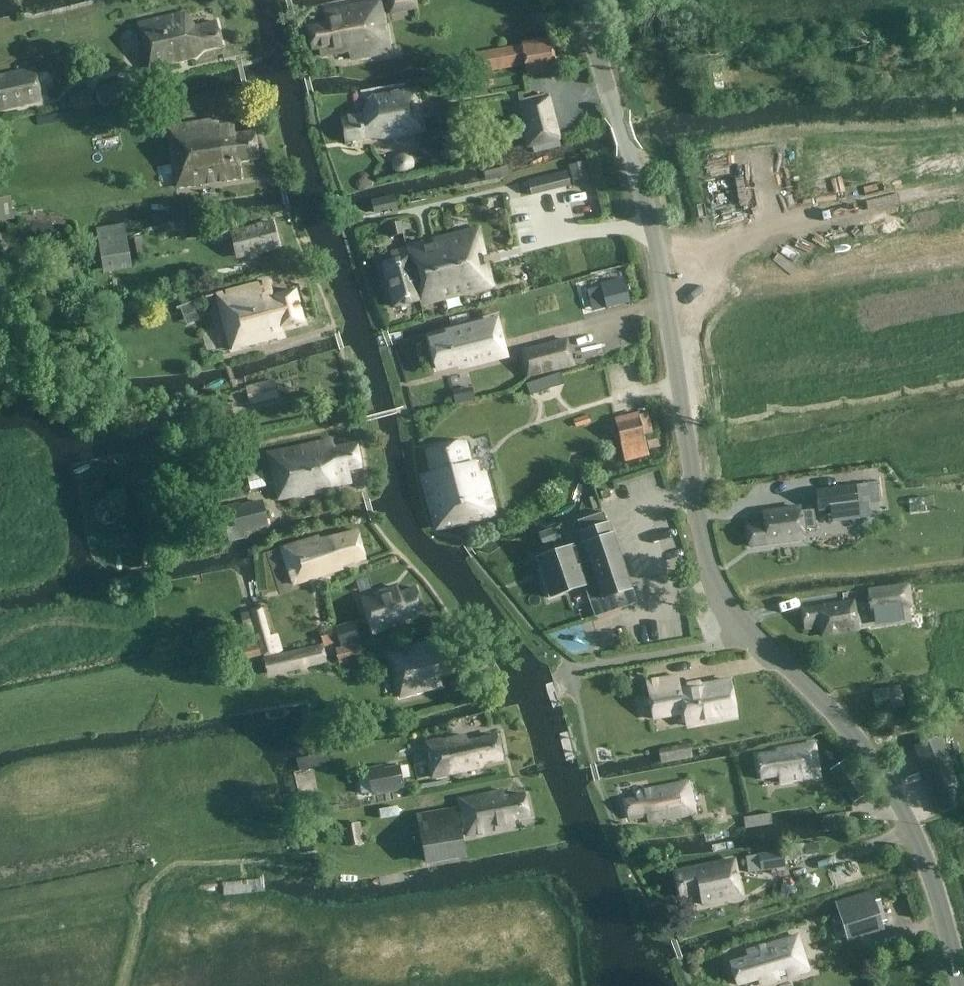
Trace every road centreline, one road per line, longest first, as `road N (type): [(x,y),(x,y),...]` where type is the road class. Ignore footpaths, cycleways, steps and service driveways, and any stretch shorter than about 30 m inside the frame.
road 1 (unclassified): [(960,985),(923,859),(892,794),(842,723),(731,619),(715,586),(698,524),(655,248),(578,0)]

